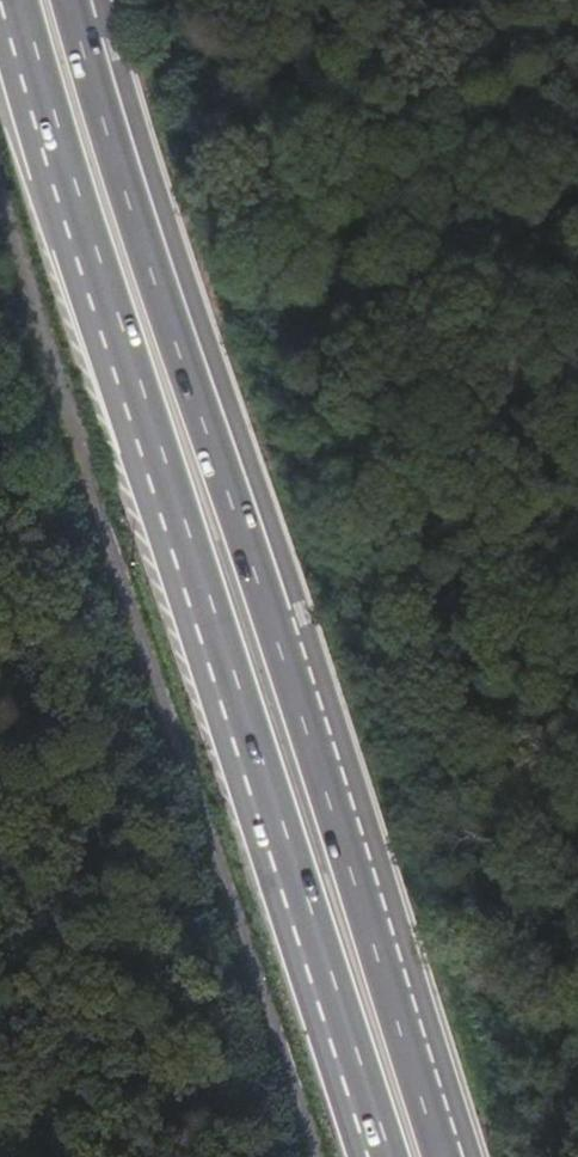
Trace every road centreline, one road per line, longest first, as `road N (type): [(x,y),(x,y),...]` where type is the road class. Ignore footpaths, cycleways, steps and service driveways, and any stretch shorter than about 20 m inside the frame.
road 1 (trunk): [(11,0),(383,1156)]
road 2 (trunk): [(450,1156),(205,413),(80,0)]

